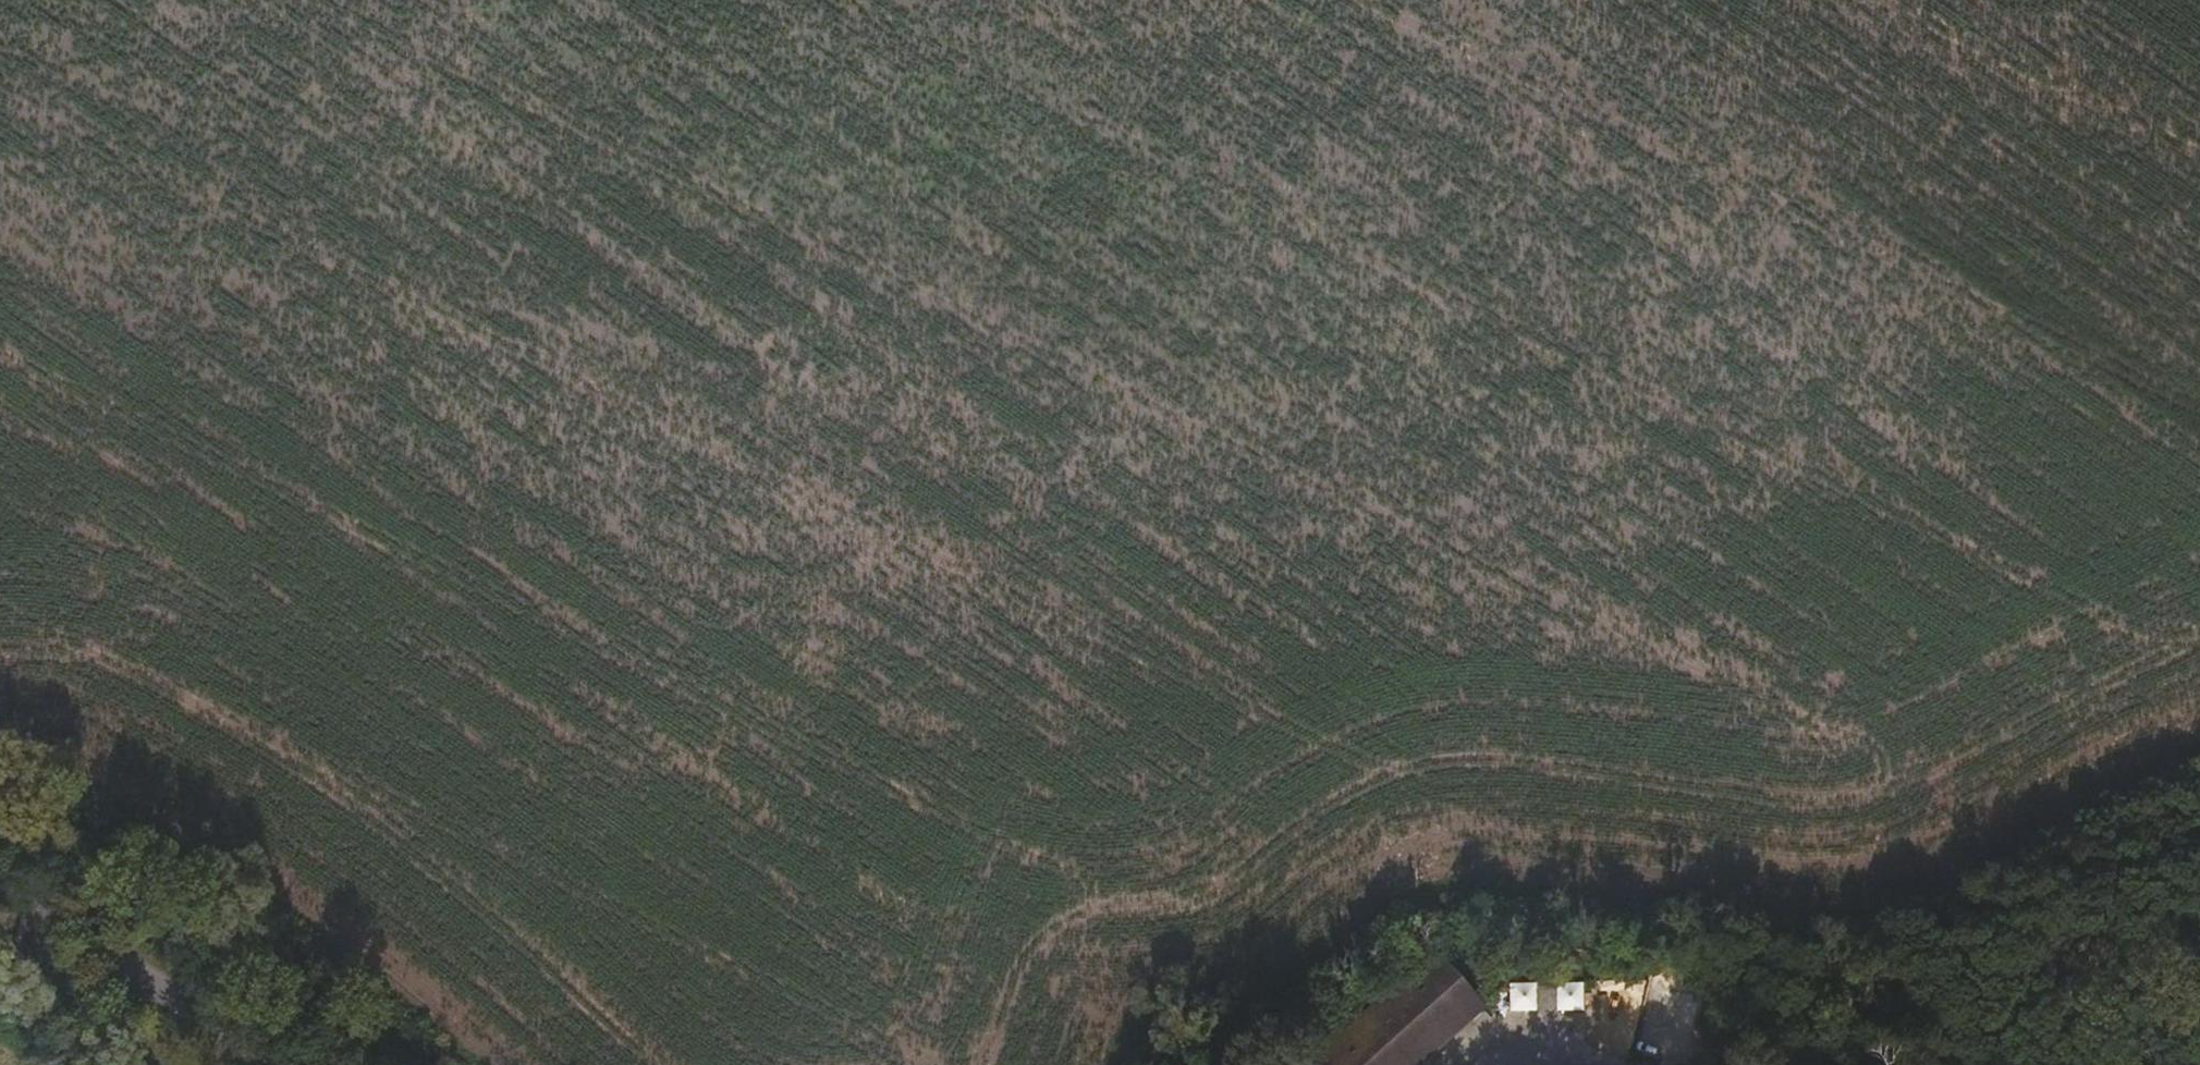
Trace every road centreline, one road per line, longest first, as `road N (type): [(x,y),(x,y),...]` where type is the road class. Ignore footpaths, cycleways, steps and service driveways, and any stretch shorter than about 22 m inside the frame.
road 1 (unclassified): [(282,1064),(0,889)]

